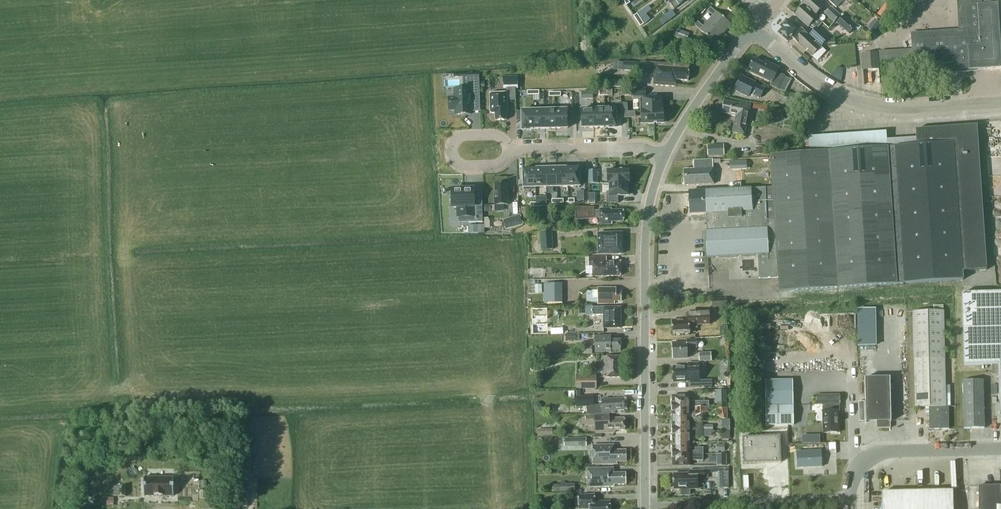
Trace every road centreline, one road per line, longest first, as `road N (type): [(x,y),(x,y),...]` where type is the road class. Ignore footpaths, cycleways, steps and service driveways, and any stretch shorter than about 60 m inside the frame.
road 1 (tertiary): [(645,506),(645,245),(668,149)]
road 2 (tertiary): [(1000,103),(869,107),(838,95),(758,36)]
road 3 (residential): [(645,506),(850,498)]
road 4 (unclassified): [(850,498),(861,471),(885,454),(1000,452)]
road 5 (residential): [(668,149),(512,151)]
road 6 (tertiary): [(668,149),(738,48),(758,36)]
road 7 (residential): [(512,151),(493,134),(454,142),(462,166),(501,162)]

